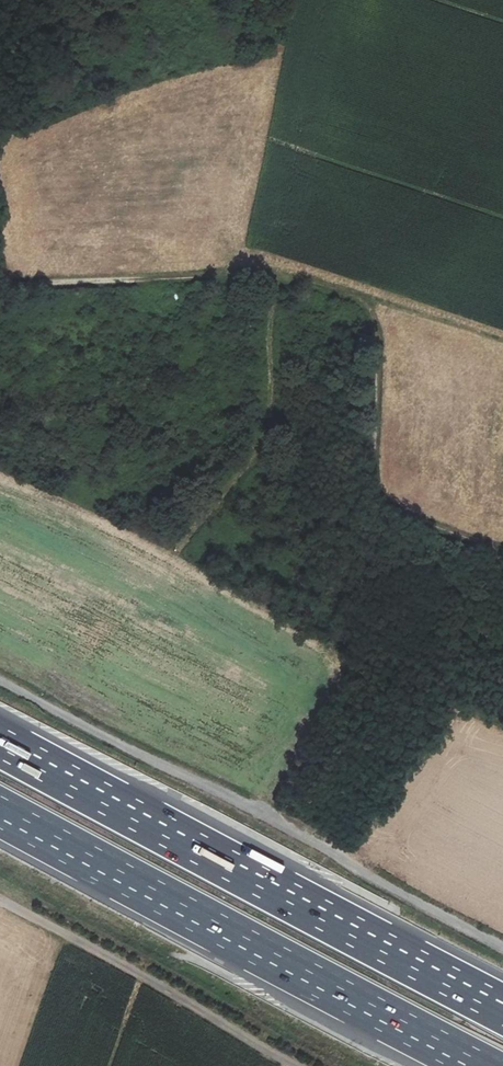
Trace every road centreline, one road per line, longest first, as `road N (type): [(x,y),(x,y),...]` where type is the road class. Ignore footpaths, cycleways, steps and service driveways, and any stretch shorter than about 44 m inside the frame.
road 1 (track): [(502,549),(387,510),(378,498),(369,482),(374,333),(353,302),(265,278),(20,282),(0,260)]
road 2 (motorway): [(502,1010),(0,742)]
road 3 (track): [(0,682),(335,851),(367,877),(502,948)]
road 4 (motorway): [(0,812),(481,1065)]
road 5 (track): [(299,1065),(0,900)]

